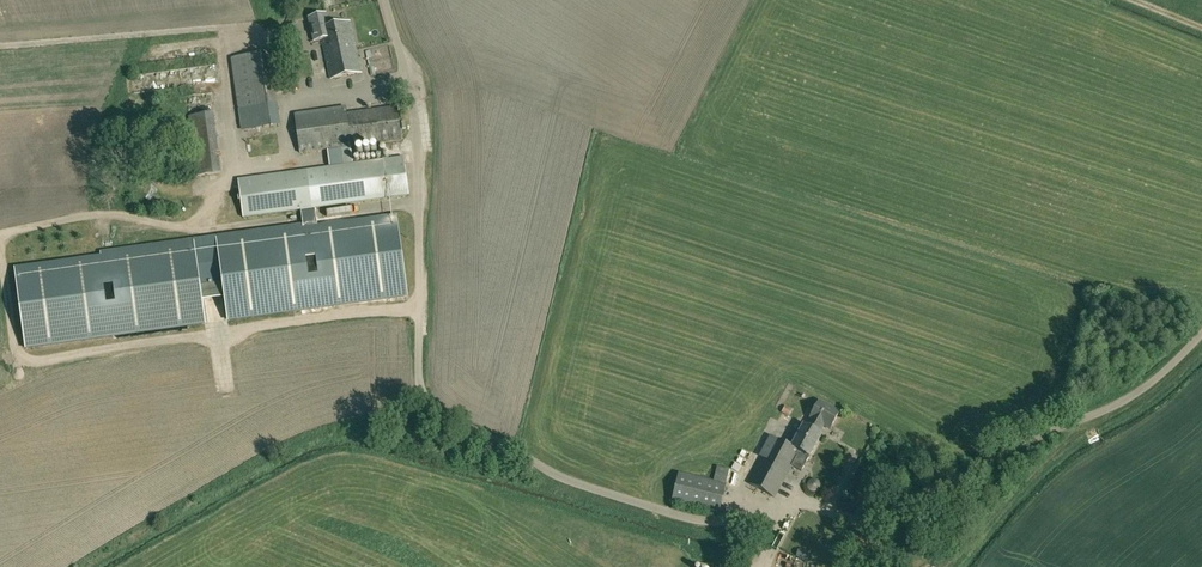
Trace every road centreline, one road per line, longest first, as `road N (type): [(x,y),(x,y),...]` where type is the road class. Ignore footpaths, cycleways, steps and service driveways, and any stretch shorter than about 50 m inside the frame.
road 1 (track): [(416,310),(21,361),(0,255)]
road 2 (unclassified): [(1201,332),(1156,380),(1111,409),(875,514),(852,521),(808,505)]

